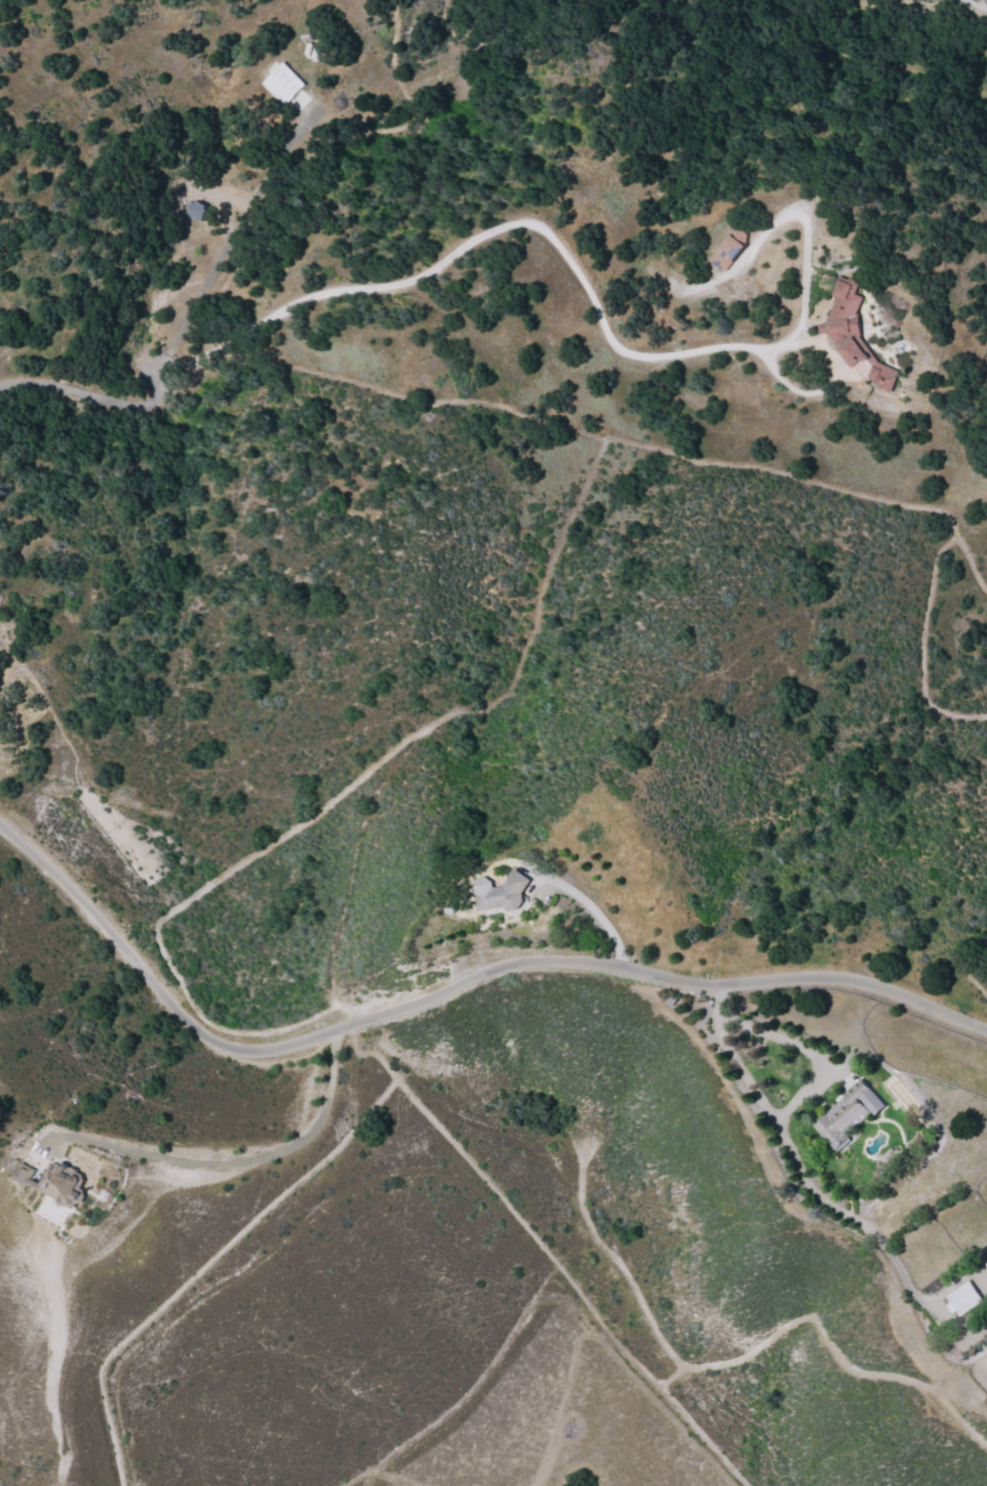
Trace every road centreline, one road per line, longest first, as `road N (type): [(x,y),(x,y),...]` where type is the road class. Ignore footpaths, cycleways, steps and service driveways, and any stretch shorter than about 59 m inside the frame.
road 1 (residential): [(0,382),(151,395),(224,339),(294,302),(416,278),(482,233),(534,220),(557,237),(615,346),(754,348),(874,390),(927,419),(945,454),(954,520),(931,564),(920,685),(947,712),(986,715)]

